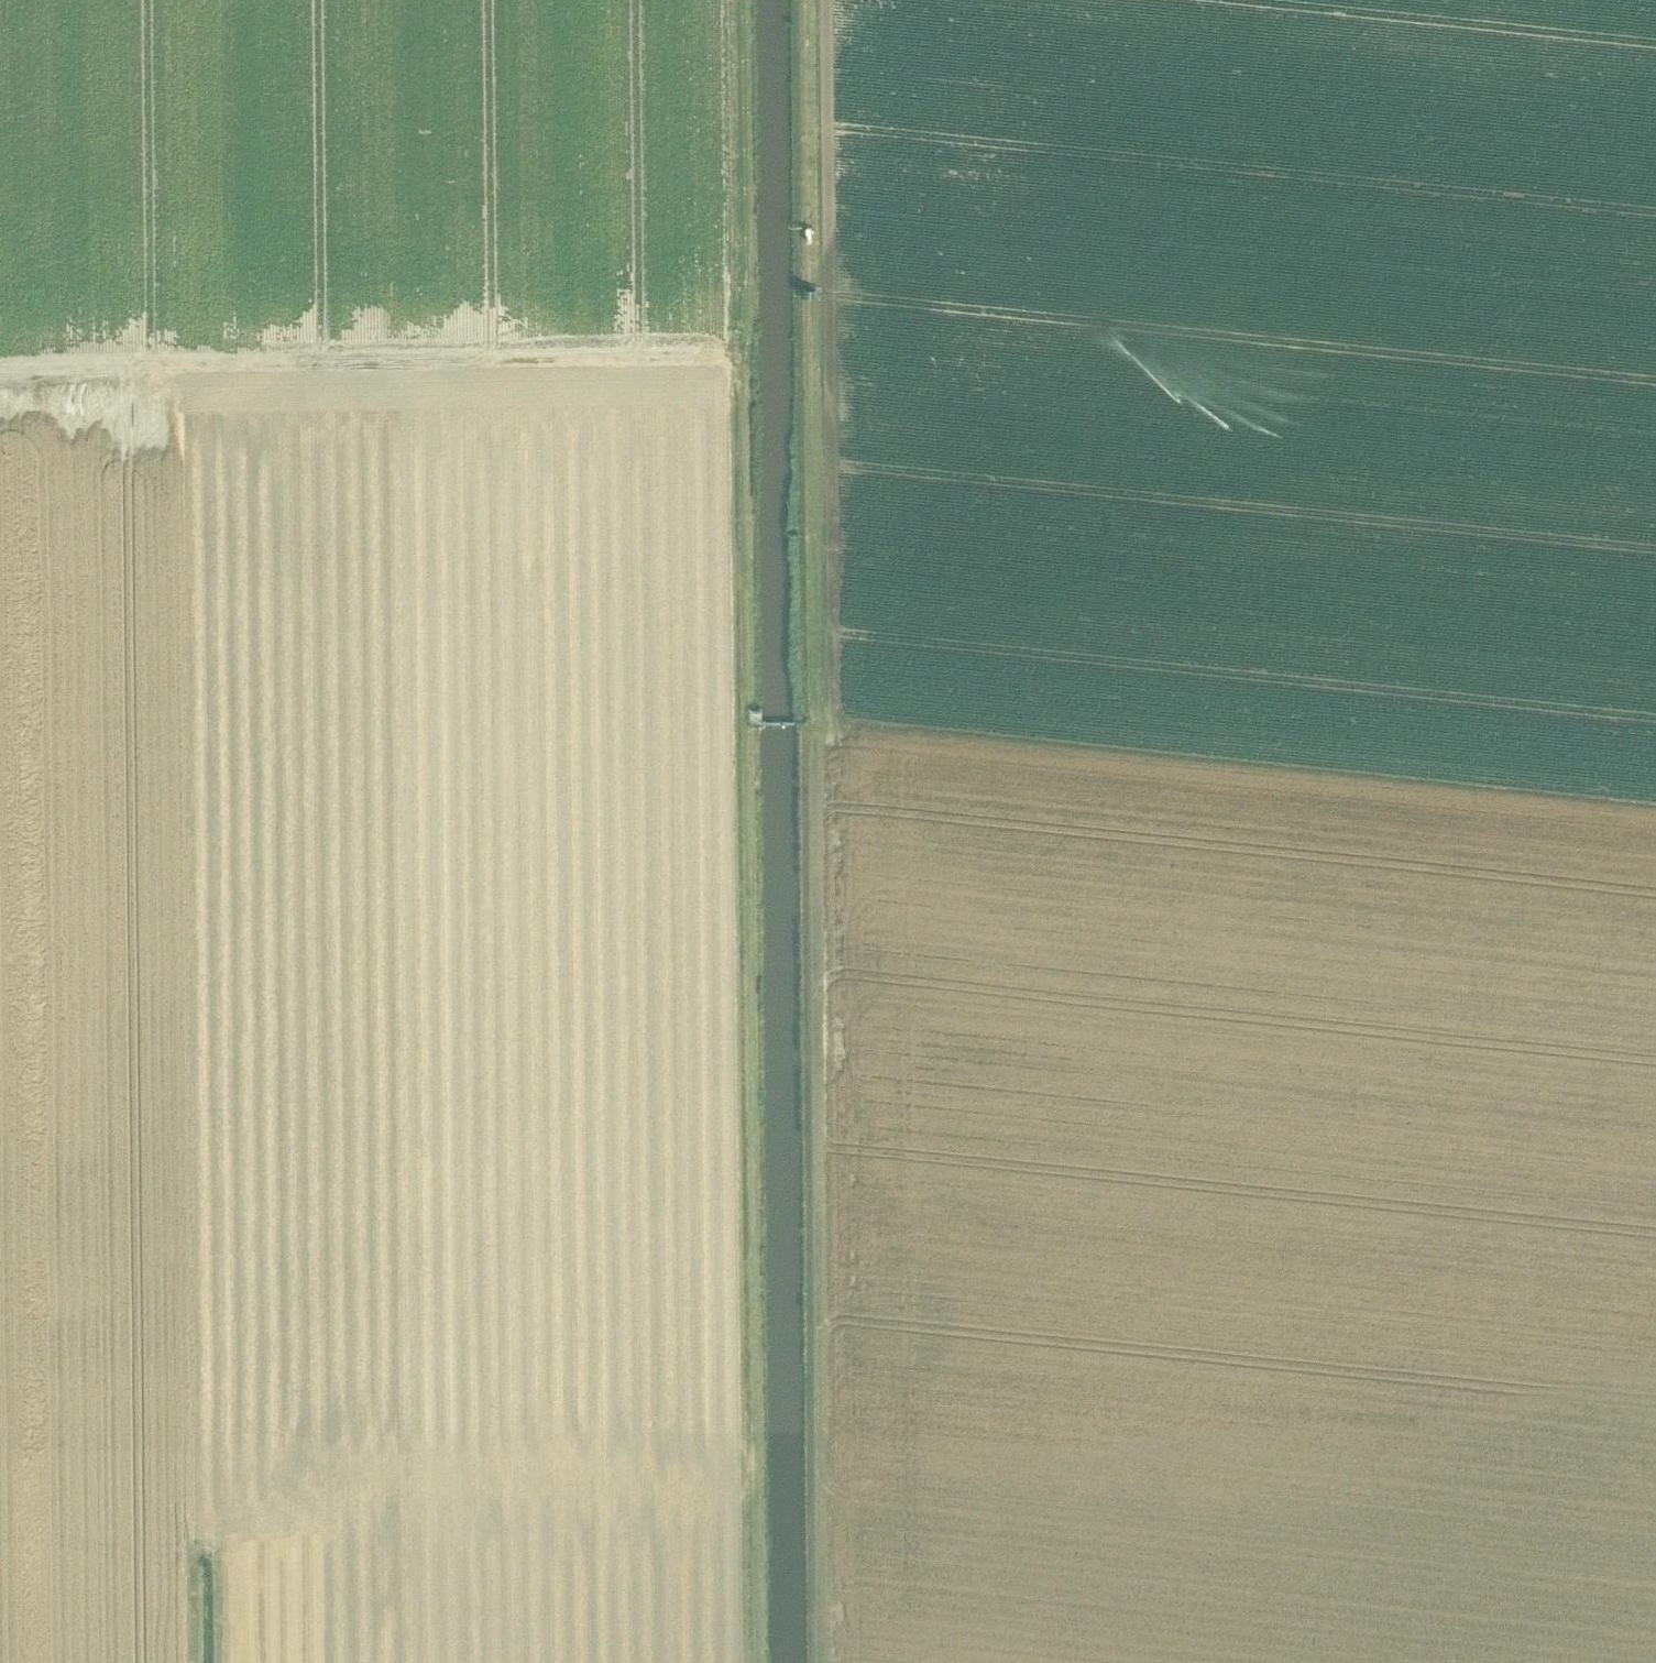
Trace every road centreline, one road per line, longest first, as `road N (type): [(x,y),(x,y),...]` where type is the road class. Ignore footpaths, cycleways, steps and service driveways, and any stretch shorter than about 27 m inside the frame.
road 1 (track): [(756,1662),(748,853),(733,354),(214,368)]

